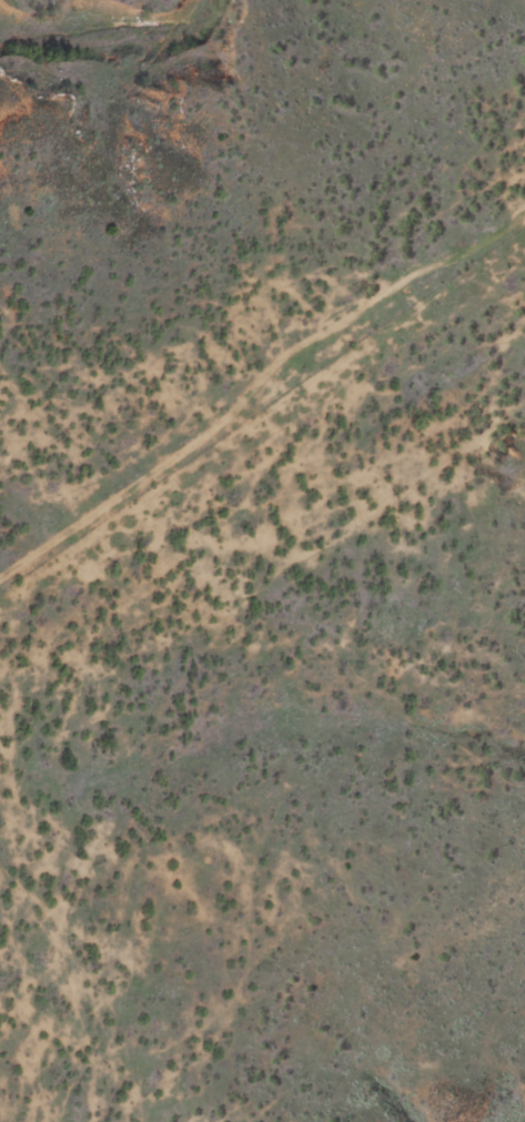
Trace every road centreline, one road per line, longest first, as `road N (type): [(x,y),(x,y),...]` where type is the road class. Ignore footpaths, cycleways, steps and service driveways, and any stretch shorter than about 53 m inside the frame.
road 1 (residential): [(0,493),(131,463),(524,203)]

